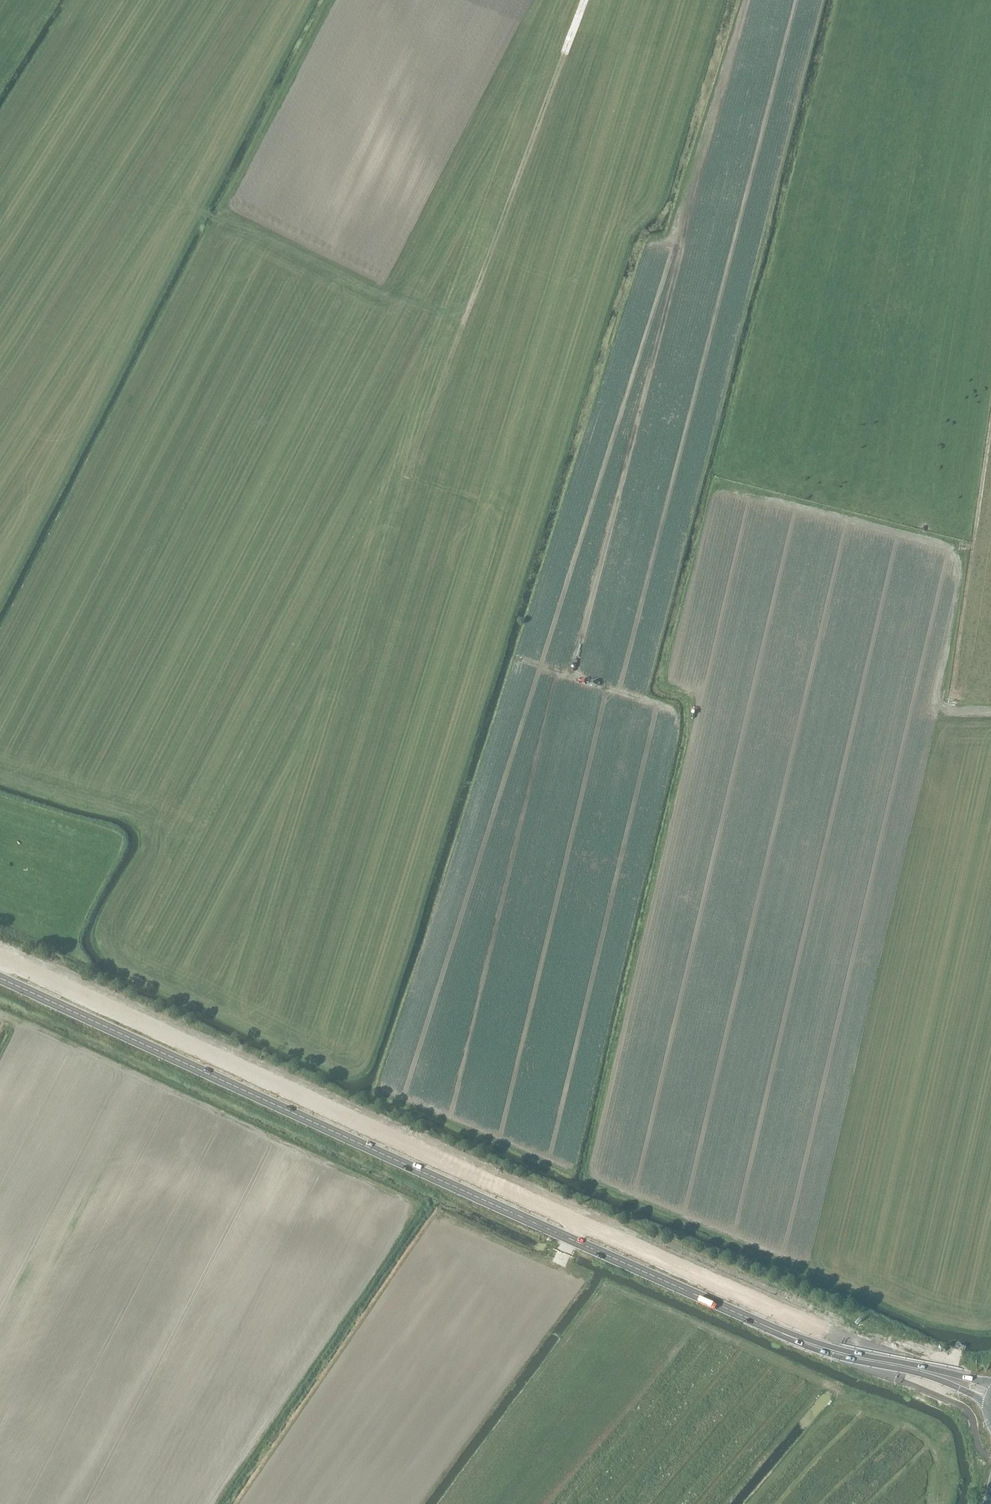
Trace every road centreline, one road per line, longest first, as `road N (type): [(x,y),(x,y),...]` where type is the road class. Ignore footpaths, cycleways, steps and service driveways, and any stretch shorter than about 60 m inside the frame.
road 1 (primary): [(945,1375),(622,1242),(0,957)]

